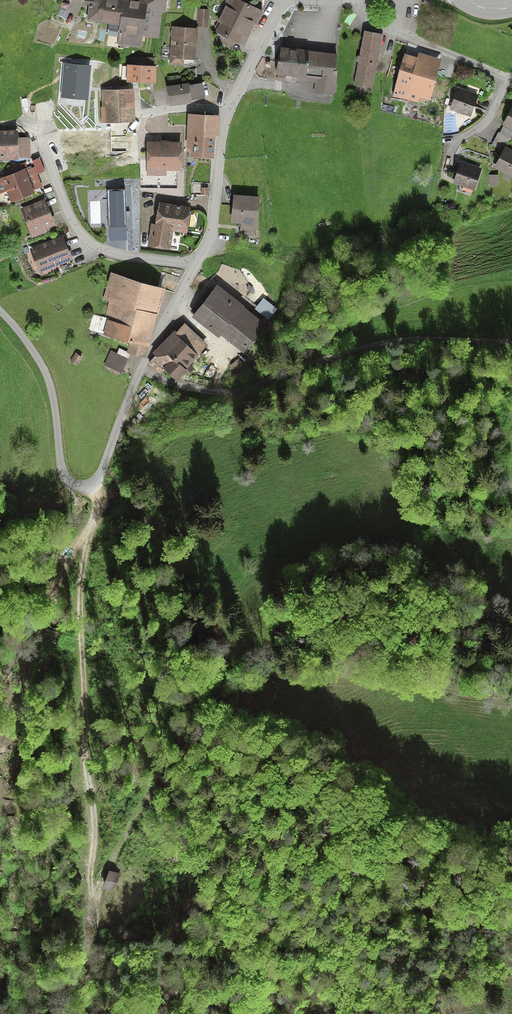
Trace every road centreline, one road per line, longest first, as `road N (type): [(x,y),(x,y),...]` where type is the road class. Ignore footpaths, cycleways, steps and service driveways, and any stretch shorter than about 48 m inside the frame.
road 1 (track): [(87,1013),(93,837),(80,614),(100,502),(93,482)]
road 2 (residential): [(194,264),(140,369),(100,475),(83,488),(62,472),(42,371),(0,311)]
road 3 (track): [(511,341),(385,343),(228,393),(170,384),(140,369)]
road 4 (residential): [(280,0),(229,105),(213,226),(194,264)]
road 5 (residential): [(194,264),(118,256),(83,236),(32,121)]
road 6 (track): [(94,530),(76,546),(42,611),(0,738)]
road 7 (residential): [(350,0),(382,25),(507,80)]

